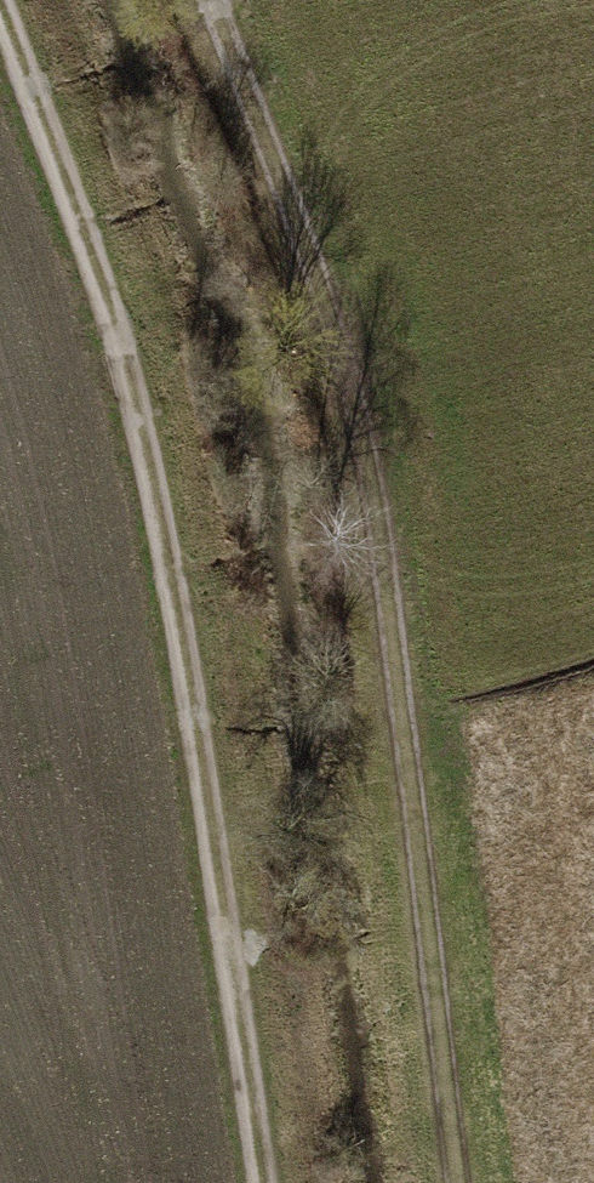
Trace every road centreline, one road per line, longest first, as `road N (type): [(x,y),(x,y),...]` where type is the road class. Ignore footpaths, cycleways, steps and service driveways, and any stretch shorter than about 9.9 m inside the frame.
road 1 (track): [(0,2),(159,439),(271,1182)]
road 2 (track): [(212,0),(331,317),(371,452),(456,1182)]

